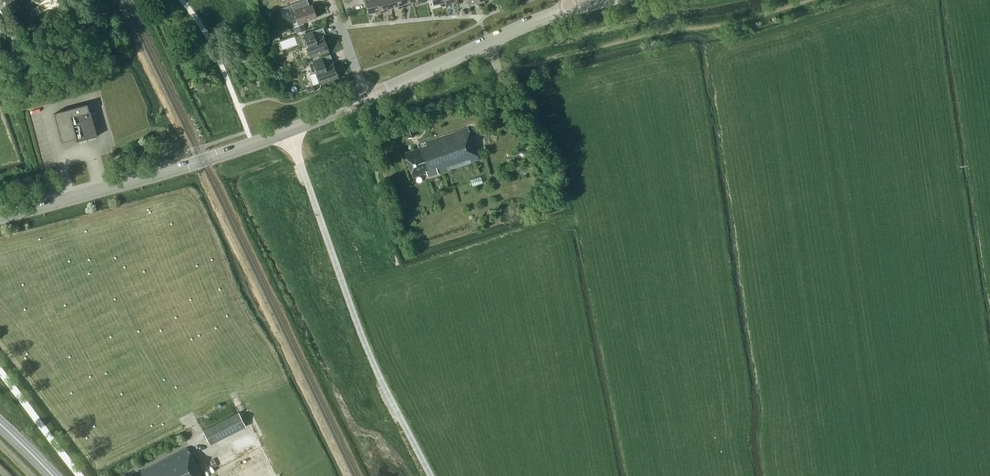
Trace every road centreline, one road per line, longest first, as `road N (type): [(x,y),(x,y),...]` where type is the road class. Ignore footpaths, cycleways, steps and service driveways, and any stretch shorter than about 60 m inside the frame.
road 1 (unclassified): [(289,130),(378,375),(431,475)]
road 2 (track): [(810,0),(500,71)]
road 3 (tertiary): [(0,217),(289,130)]
road 4 (tertiary): [(367,97),(568,8)]

